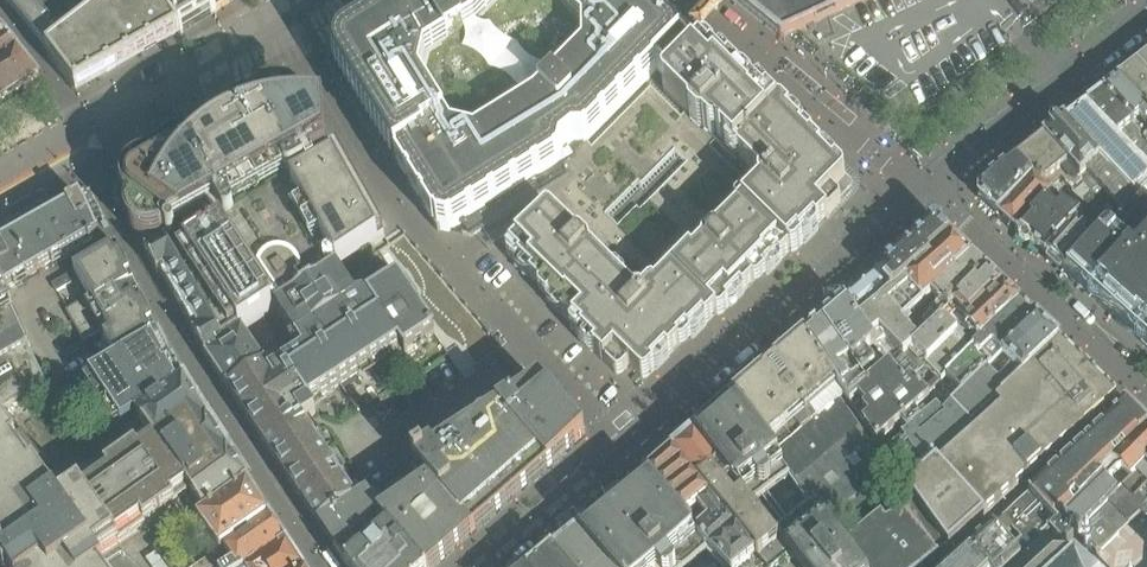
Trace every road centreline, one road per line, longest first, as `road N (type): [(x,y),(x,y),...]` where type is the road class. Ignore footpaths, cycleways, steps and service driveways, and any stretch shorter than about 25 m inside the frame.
road 1 (residential): [(491,566),(923,187)]
road 2 (residential): [(923,187),(1146,386)]
road 3 (residential): [(923,187),(1146,17)]

